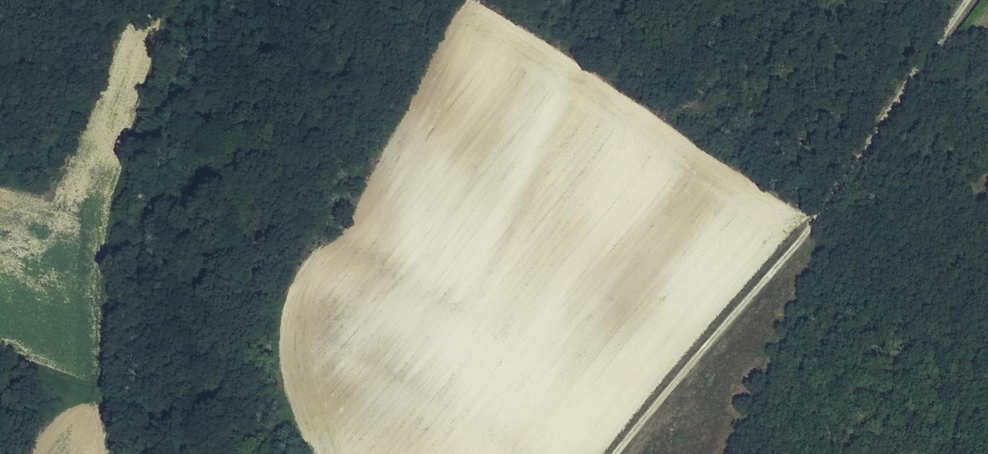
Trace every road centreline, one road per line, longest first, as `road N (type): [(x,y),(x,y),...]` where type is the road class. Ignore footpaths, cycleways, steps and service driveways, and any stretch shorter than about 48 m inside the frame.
road 1 (track): [(616,453),(792,249),(968,0)]

